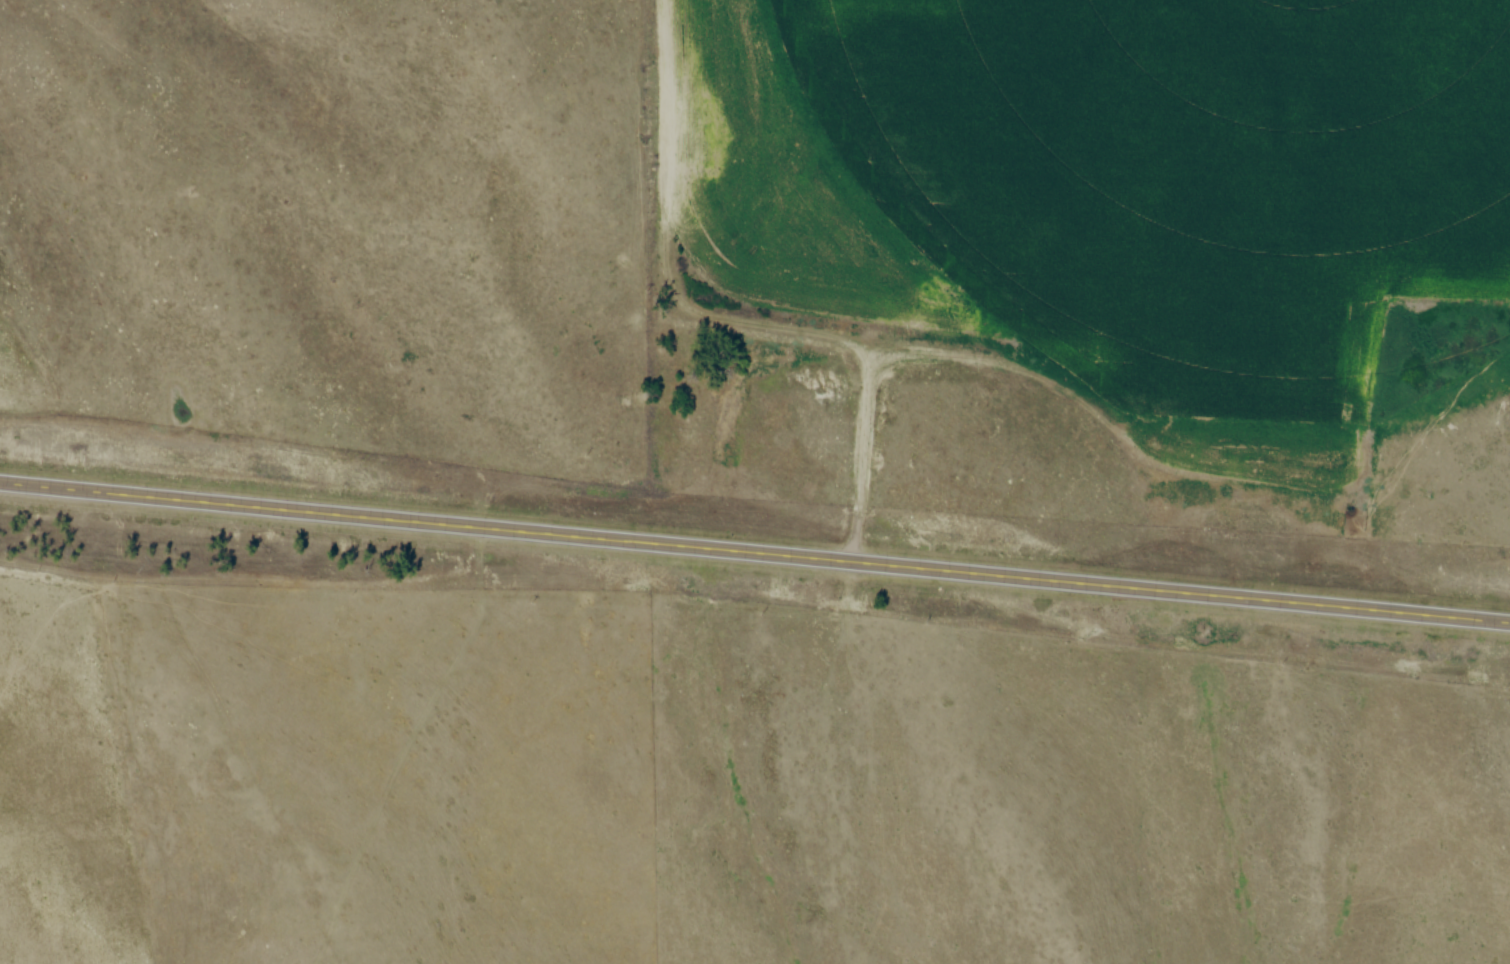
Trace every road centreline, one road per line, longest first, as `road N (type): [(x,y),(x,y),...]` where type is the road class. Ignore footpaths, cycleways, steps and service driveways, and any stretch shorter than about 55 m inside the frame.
road 1 (primary): [(0,497),(521,534),(1509,624)]

